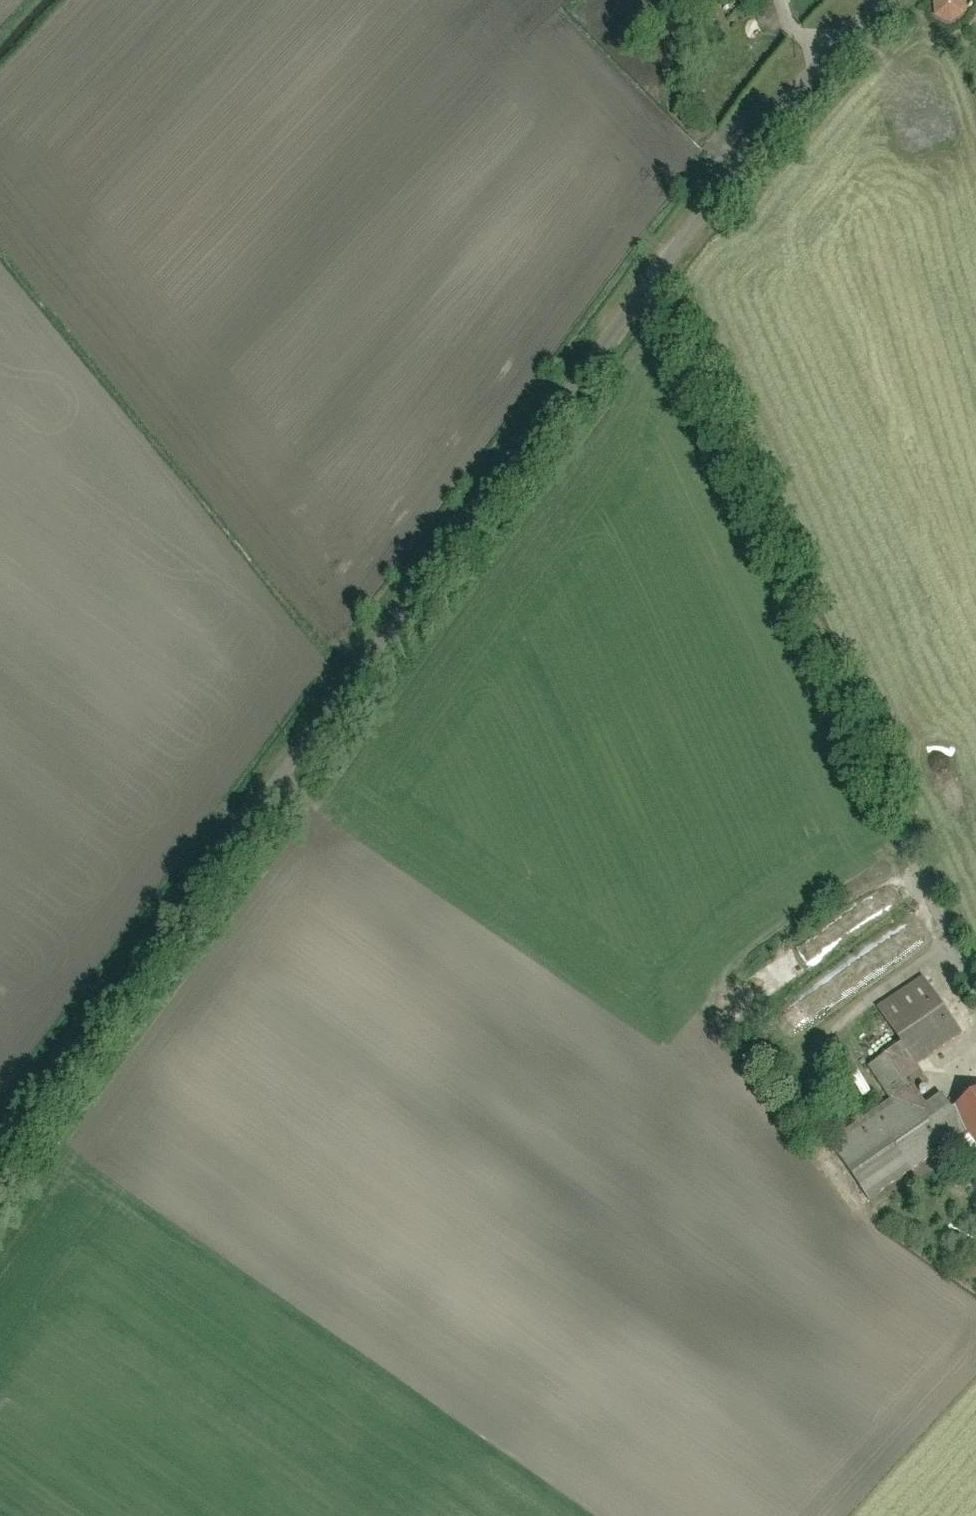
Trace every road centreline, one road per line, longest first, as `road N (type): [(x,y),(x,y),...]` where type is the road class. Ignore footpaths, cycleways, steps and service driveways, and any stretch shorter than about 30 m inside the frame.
road 1 (residential): [(0,1150),(684,235),(822,64),(887,0)]
road 2 (track): [(648,285),(975,981)]

